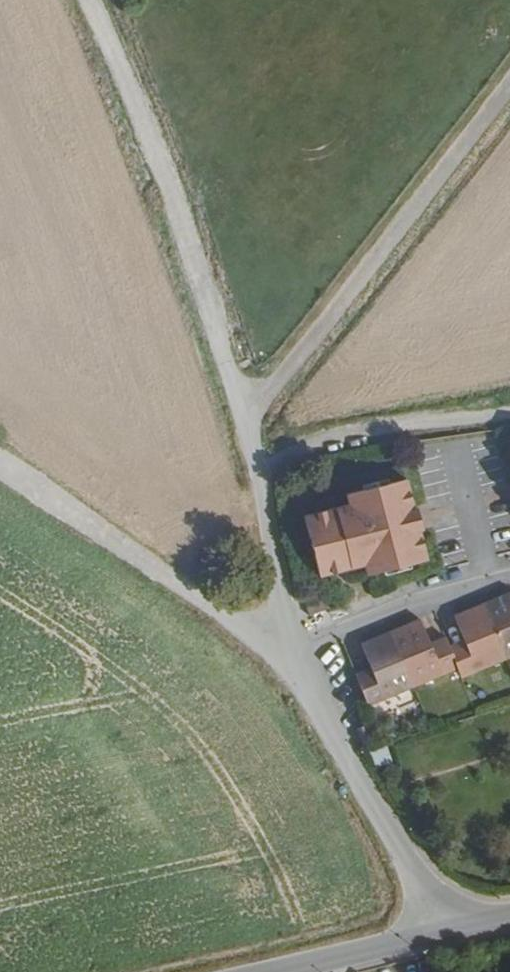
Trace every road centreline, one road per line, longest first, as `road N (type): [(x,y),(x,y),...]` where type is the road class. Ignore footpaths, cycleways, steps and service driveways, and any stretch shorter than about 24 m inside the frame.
road 1 (unclassified): [(291,648),(246,421),(175,205),(89,0)]
road 2 (track): [(509,86),(246,421)]
road 3 (track): [(0,461),(242,633),(291,648)]
road 4 (unclassified): [(449,931),(291,648)]
road 5 (residential): [(291,648),(490,578)]
road 6 (tertiary): [(449,931),(275,971)]

